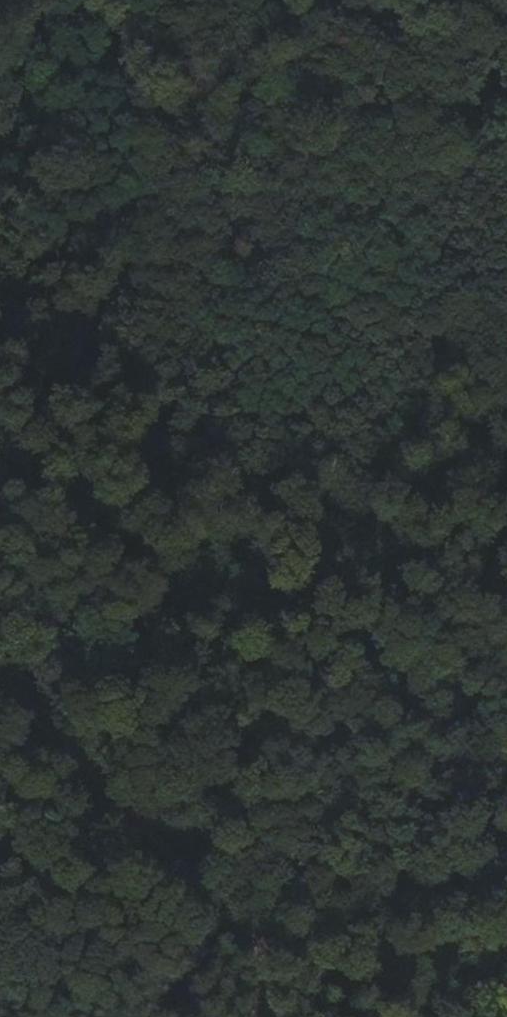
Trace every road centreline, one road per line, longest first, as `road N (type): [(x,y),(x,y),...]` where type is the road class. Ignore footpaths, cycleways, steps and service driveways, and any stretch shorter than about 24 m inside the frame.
road 1 (track): [(0,683),(149,823),(220,913),(258,970),(258,1016)]

